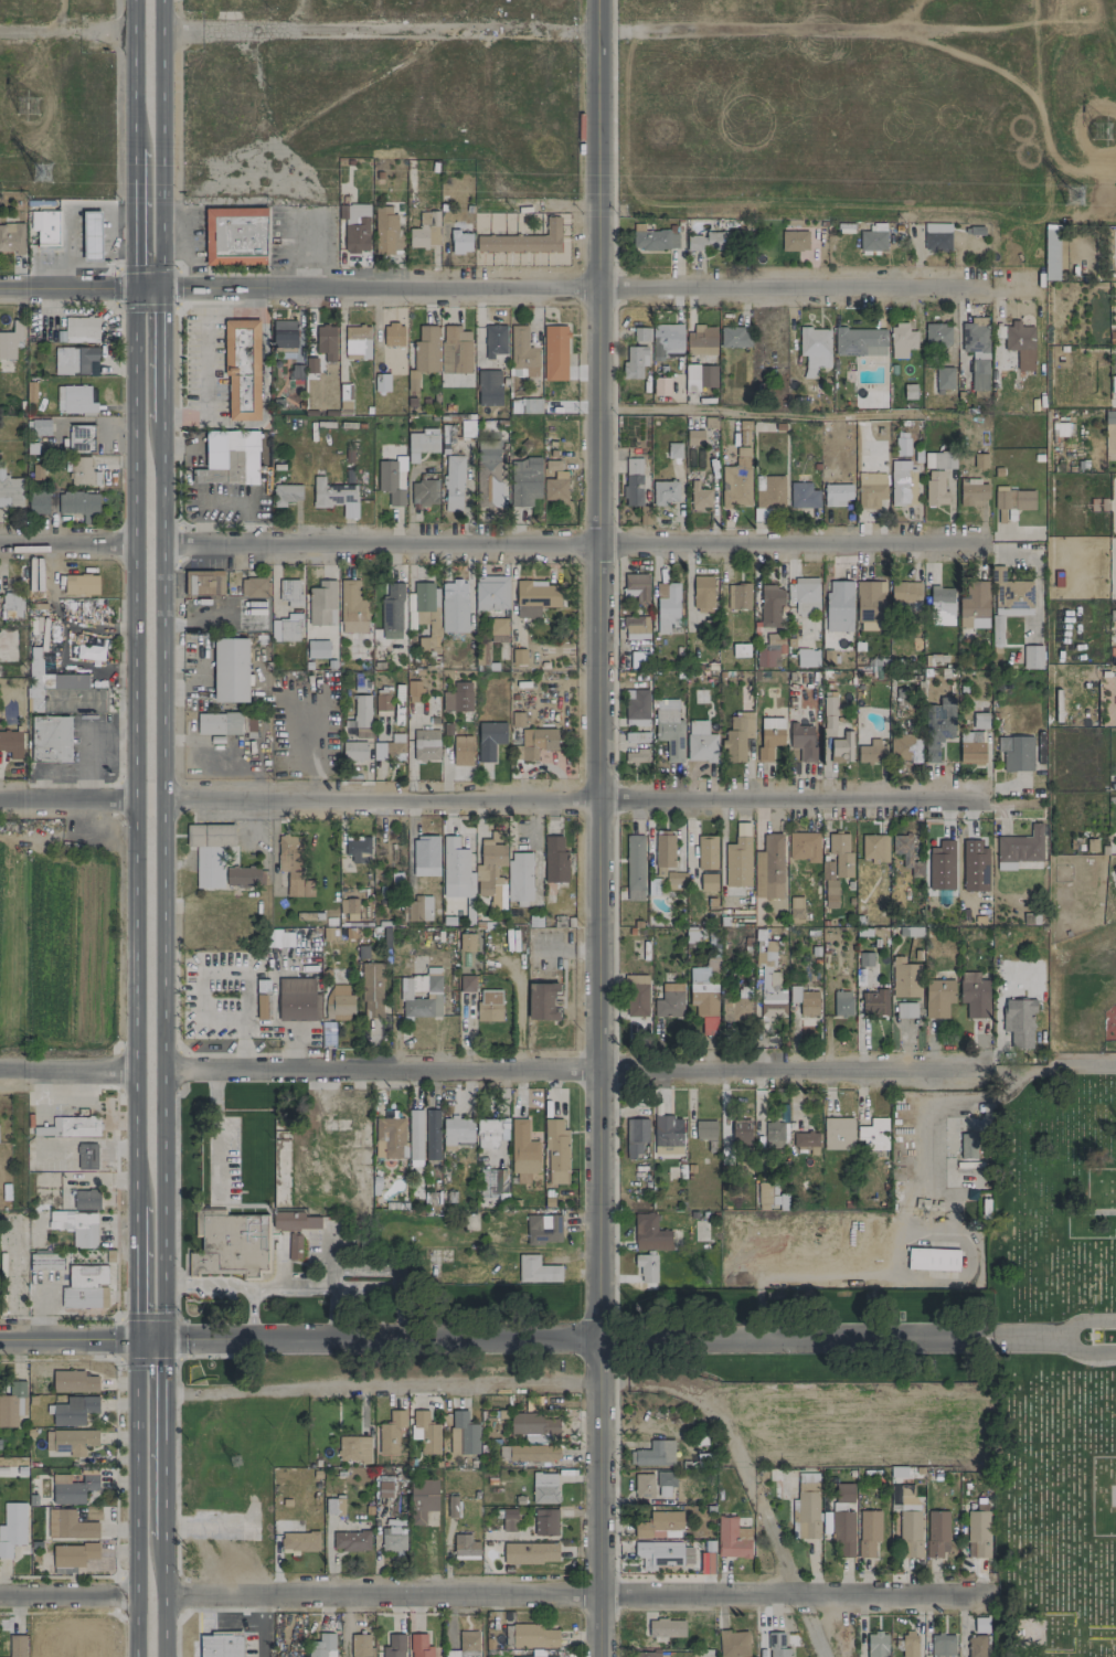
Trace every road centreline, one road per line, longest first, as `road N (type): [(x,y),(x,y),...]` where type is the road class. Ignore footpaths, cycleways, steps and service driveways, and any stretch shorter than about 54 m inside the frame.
road 1 (residential): [(600,34),(599,1656)]
road 2 (tertiary): [(0,1340),(972,1338)]
road 3 (secondary): [(164,1341),(161,436)]
road 4 (secondary): [(135,288),(136,1188)]
road 5 (residential): [(160,288),(1009,287)]
road 6 (residential): [(163,1071),(988,1071)]
road 7 (residential): [(162,544),(985,543)]
road 8 (residential): [(166,1391),(598,1384),(692,1394),(718,1419),(746,1476),(823,1656)]
road 9 (residential): [(987,1593),(166,1596)]
road 10 (residential): [(163,800),(969,797)]
road 11 (residential): [(163,39),(600,34)]
road 12 (residential): [(600,34),(1011,33)]
road 13 (secondary): [(136,1341),(137,1656)]
road 14 (secondary): [(160,288),(163,0)]
road 15 (secondary): [(166,1551),(164,1341)]
road 16 (secondary): [(134,128),(135,288)]
road 17 (residential): [(0,288),(160,288)]
road 18 (secondary): [(136,1188),(136,1341)]
road 19 (secondary): [(161,436),(160,288)]
road 20 (residential): [(137,1596),(0,1596)]
road 21 (residential): [(0,1071),(136,1071)]
road 22 (residential): [(0,801),(135,800)]
road 23 (residential): [(0,546),(135,545)]
road 24 (residential): [(0,33),(132,33)]
road 25 (secondary): [(132,0),(134,128)]

